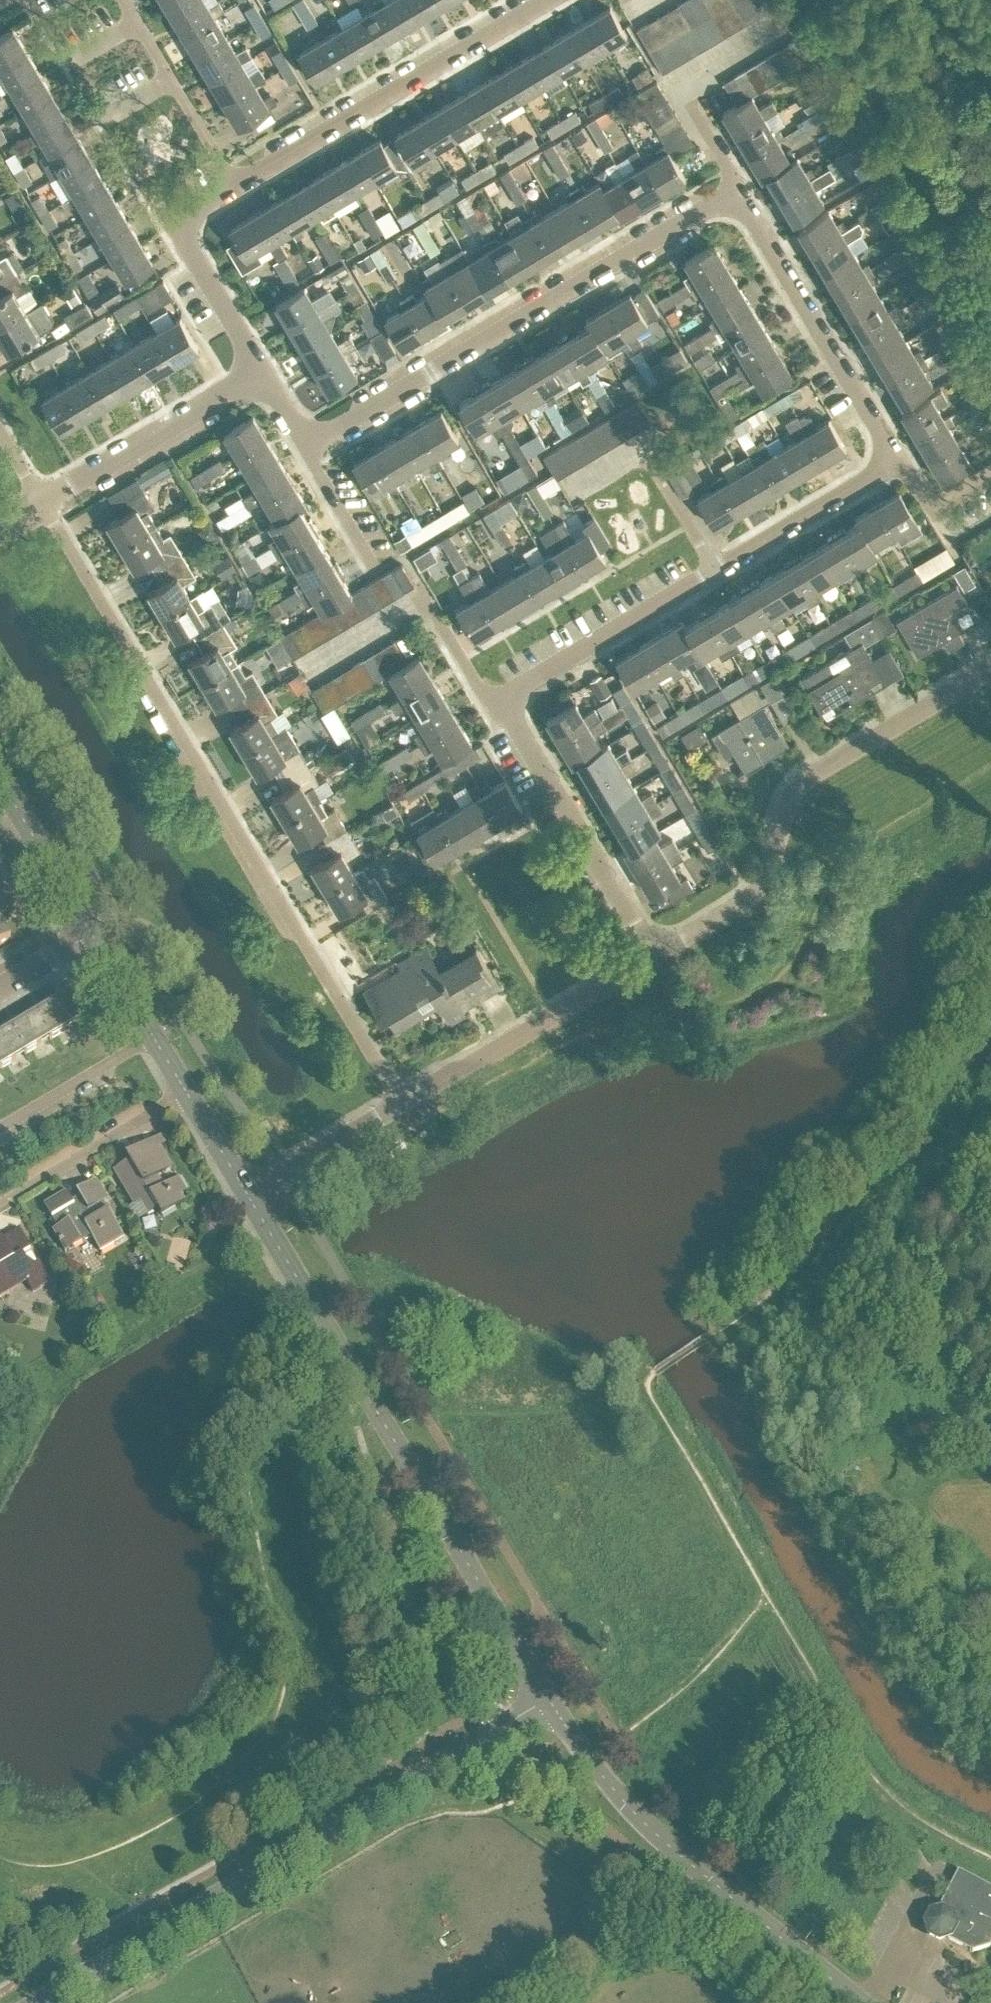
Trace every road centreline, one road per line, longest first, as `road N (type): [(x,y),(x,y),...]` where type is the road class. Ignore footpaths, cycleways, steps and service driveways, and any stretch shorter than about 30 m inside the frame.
road 1 (residential): [(653,955),(502,699),(896,458),(733,190),(308,441)]
road 2 (residential): [(41,502),(401,1106)]
road 3 (tertiary): [(549,1701),(248,1198)]
road 4 (unclassified): [(47,2002),(549,1701)]
road 5 (residential): [(653,955),(752,894),(770,869),(788,799),(804,779),(990,669)]
road 6 (tertiary): [(852,2002),(683,1865),(589,1763),(549,1701)]
road 7 (residential): [(236,184),(545,0)]
road 8 (residential): [(401,1106),(653,955)]
road 9 (residential): [(41,502),(255,369)]
road 10 (residential): [(255,369),(175,224),(236,184)]
road 11 (residential): [(0,1206),(186,1095)]
road 12 (residential): [(236,184),(125,0)]
road 13 (residential): [(248,1198),(401,1106)]
road 14 (residential): [(153,1040),(0,1130)]
road 15 (tertiary): [(90,934),(0,782)]
road 16 (residential): [(308,441),(315,467),(374,563)]
road 17 (tertiary): [(153,1040),(90,934)]
road 18 (tertiary): [(248,1198),(186,1095)]

